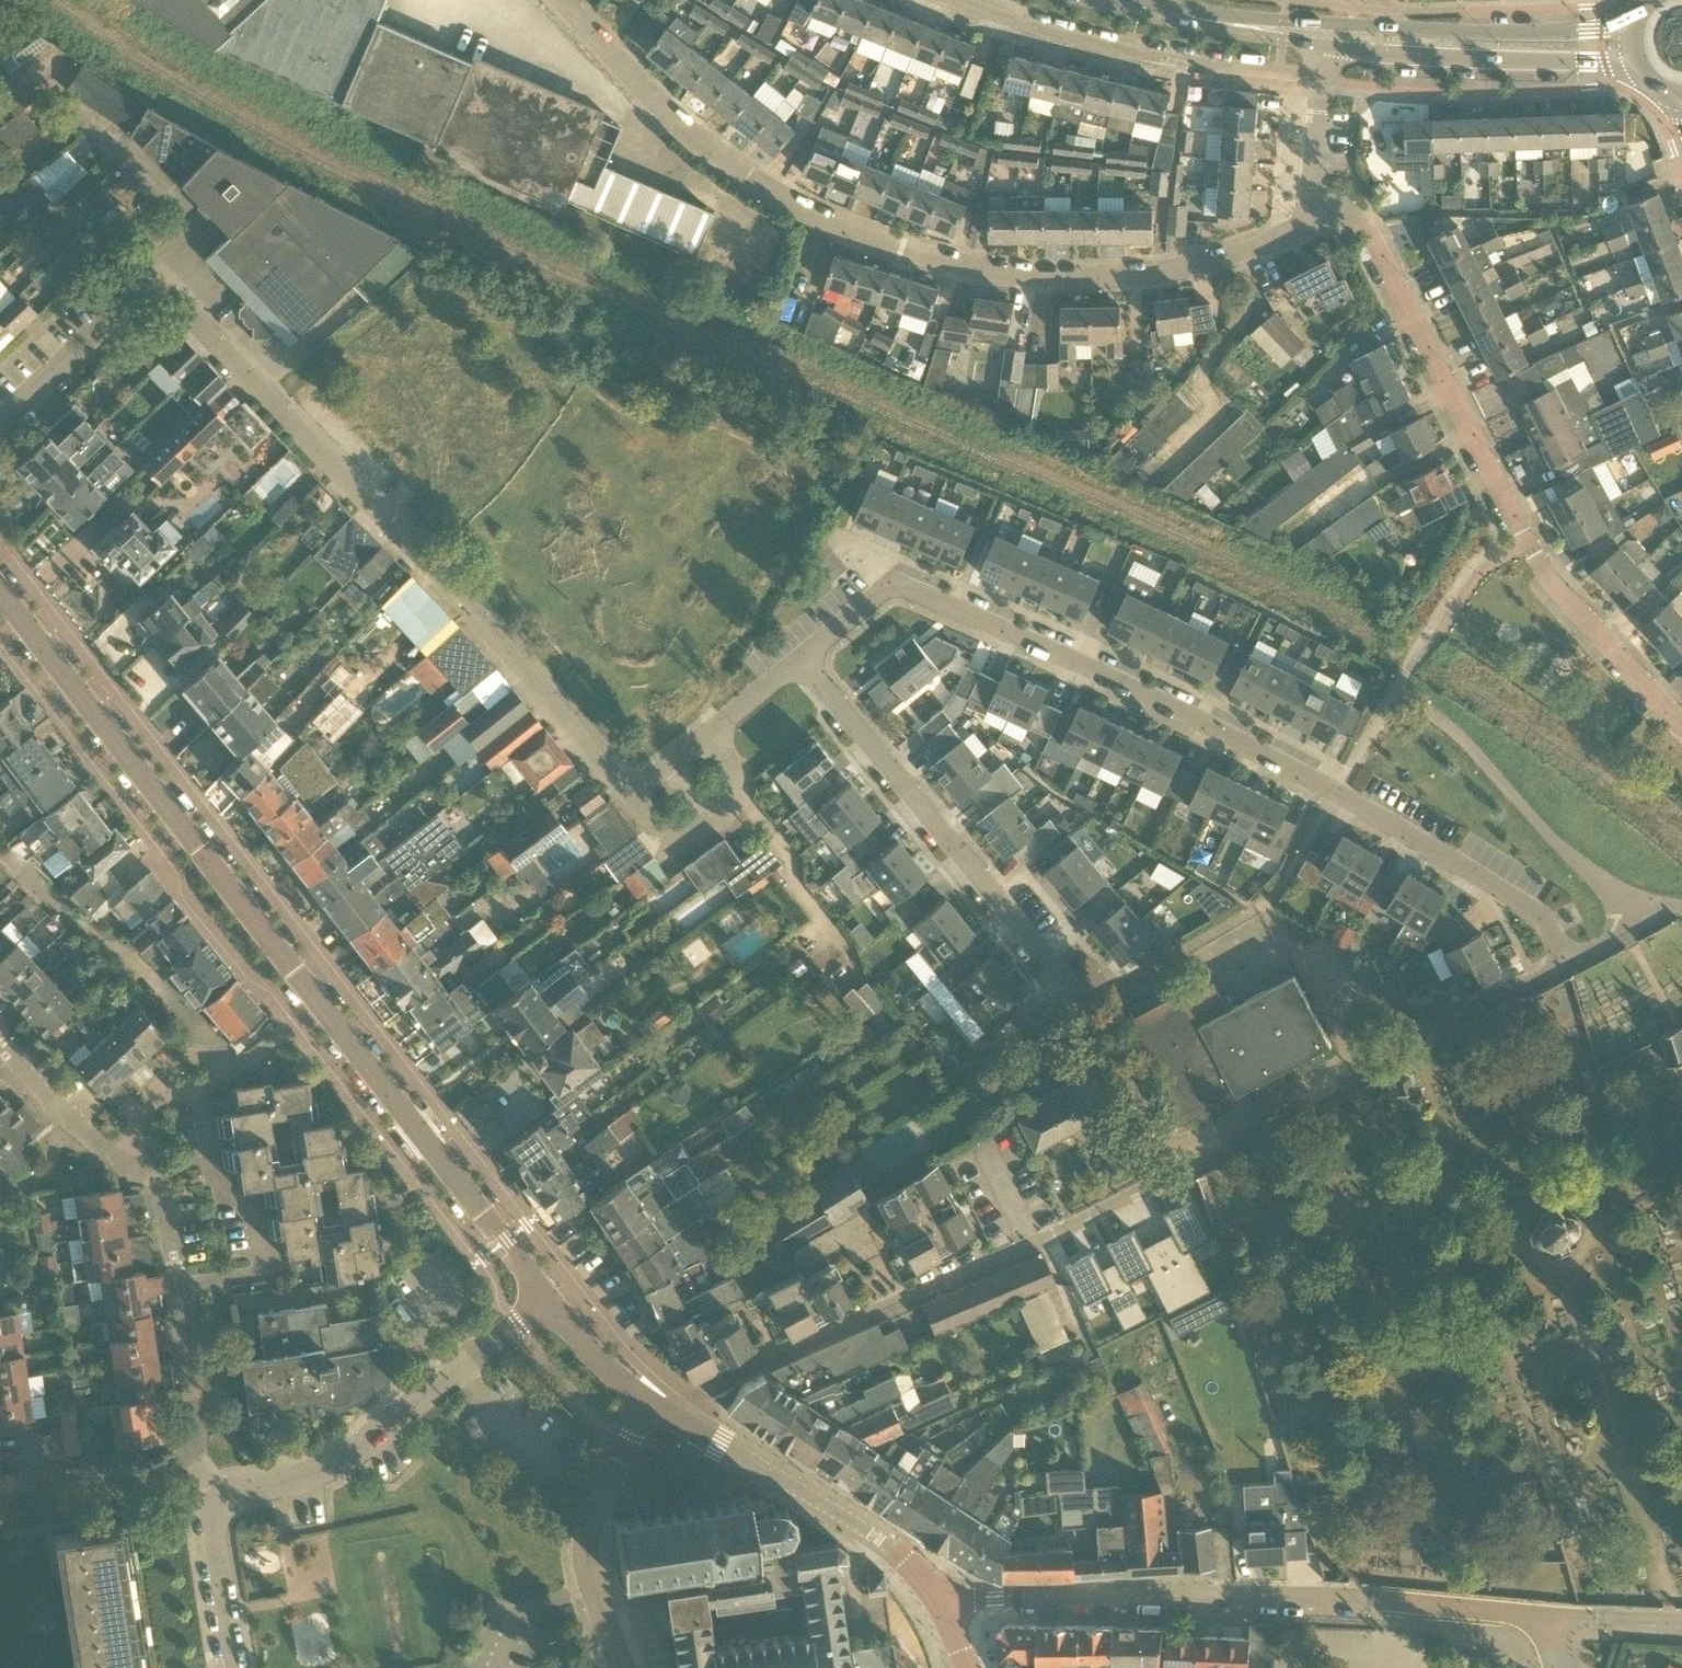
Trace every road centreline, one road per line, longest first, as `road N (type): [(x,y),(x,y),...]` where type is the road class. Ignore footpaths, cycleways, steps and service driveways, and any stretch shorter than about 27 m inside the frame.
road 1 (residential): [(1571,963),(1551,926),(1526,905),(1338,795),(1177,710),(911,591),(887,590),(800,658)]
road 2 (residential): [(562,0),(697,141),(772,197),(883,248),(993,277),(1122,281),(1250,253),(1303,229),(1315,210)]
road 3 (residential): [(626,794),(185,305),(157,288)]
road 4 (residential): [(1681,728),(1557,589),(1359,218),(1315,210)]
road 5 (residential): [(1540,1620),(1349,1601),(1141,1598),(945,1608)]
road 6 (tertiary): [(325,1012),(0,590)]
road 7 (residential): [(800,658),(1087,1008)]
road 8 (residential): [(325,1012),(233,1076),(0,849)]
road 9 (residential): [(658,1412),(1043,1245)]
road 10 (residential): [(218,1498),(335,1468),(402,1419),(540,1295)]
road 11 (residential): [(1043,1245),(1360,1077)]
road 12 (tertiary): [(540,1295),(325,1012)]
road 13 (tertiary): [(945,1608),(920,1574),(853,1522),(658,1412)]
road 14 (residential): [(190,1459),(201,1431),(166,1202),(149,1181),(107,1157)]
road 15 (secondary): [(1341,36),(1379,53),(1638,68)]
road 16 (secondary): [(1633,26),(1382,27),(1341,36)]
road 17 (residential): [(1641,913),(1558,847),(1433,713)]
road 18 (residential): [(620,1667),(593,1597),(589,1545),(598,1505),(658,1412)]
road 19 (residential): [(157,288),(160,249),(180,231),(177,197),(66,110),(53,76)]
road 20 (residential): [(1360,1077),(1571,963)]
road 21 (residential): [(626,794),(658,831),(681,837),(703,831),(736,803),(739,788),(706,739)]
road 22 (residential): [(157,288),(139,292),(0,411)]
road 23 (residential): [(0,1490),(190,1459)]
road 24 (residential): [(1315,210),(1322,92),(1341,36)]
road 25 (residential): [(232,1667),(209,1525),(218,1498)]
road 26 (tertiary): [(658,1412),(540,1295)]
road 27 (residential): [(1285,943),(1360,1077)]
road 28 (residential): [(107,1157),(72,1132),(0,1049)]
road 29 (residential): [(1681,1624),(1540,1620)]
road 30 (residential): [(800,658),(706,739)]

